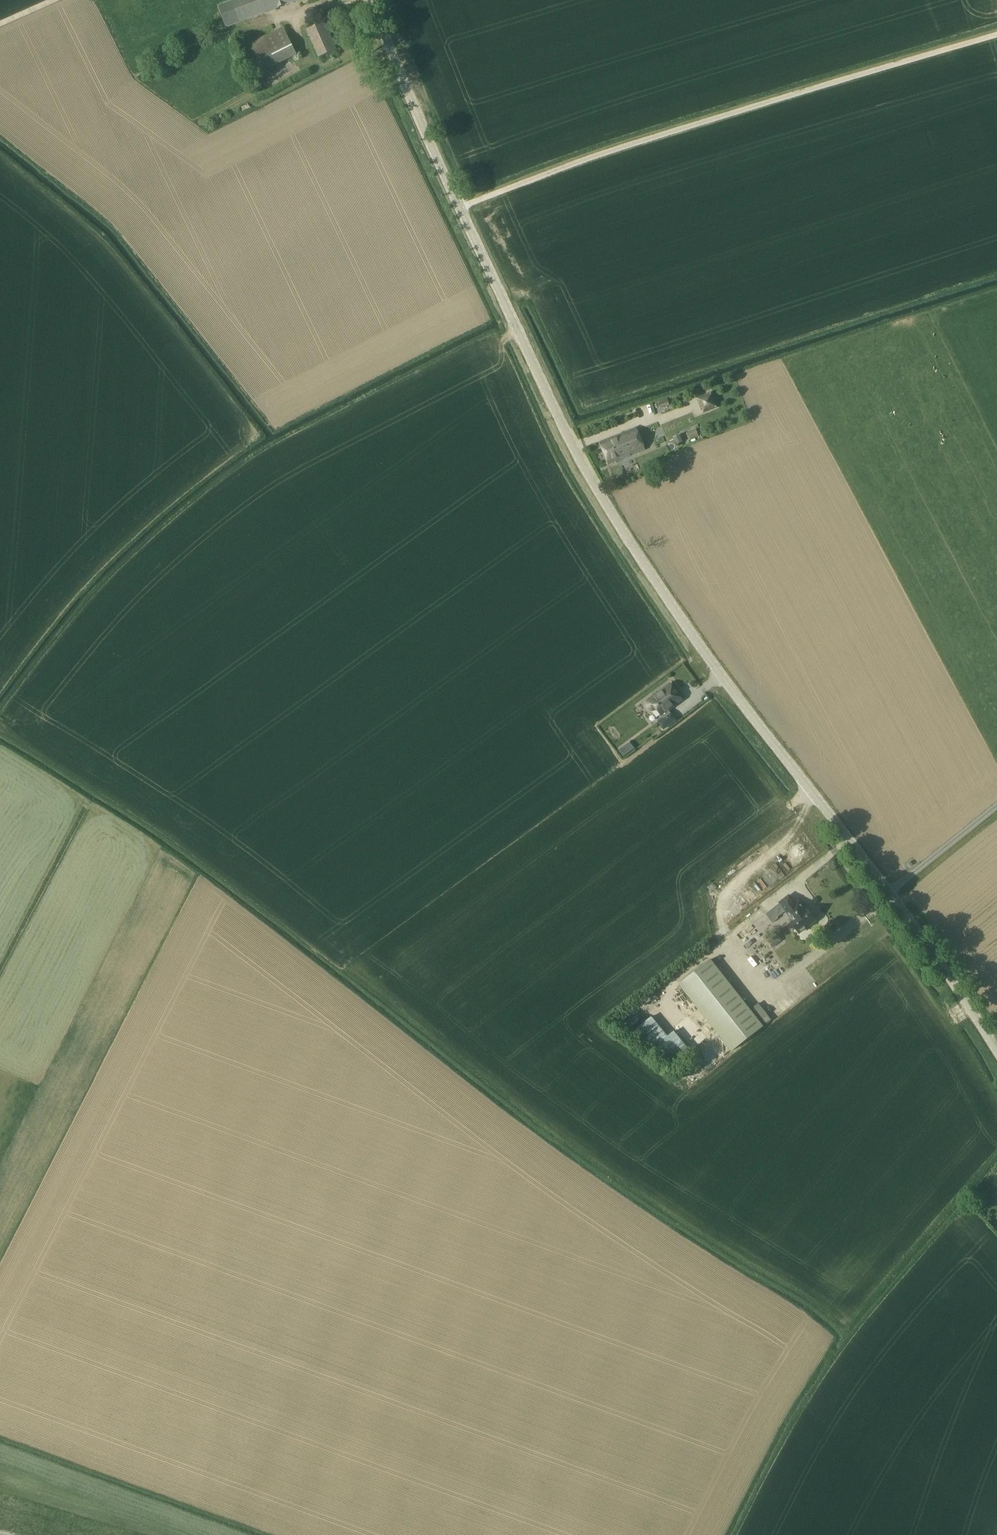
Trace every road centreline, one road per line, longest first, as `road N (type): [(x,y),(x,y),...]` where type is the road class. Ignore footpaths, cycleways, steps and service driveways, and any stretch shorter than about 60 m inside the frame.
road 1 (unclassified): [(996,1051),(890,891),(722,677),(572,446),(372,0)]

